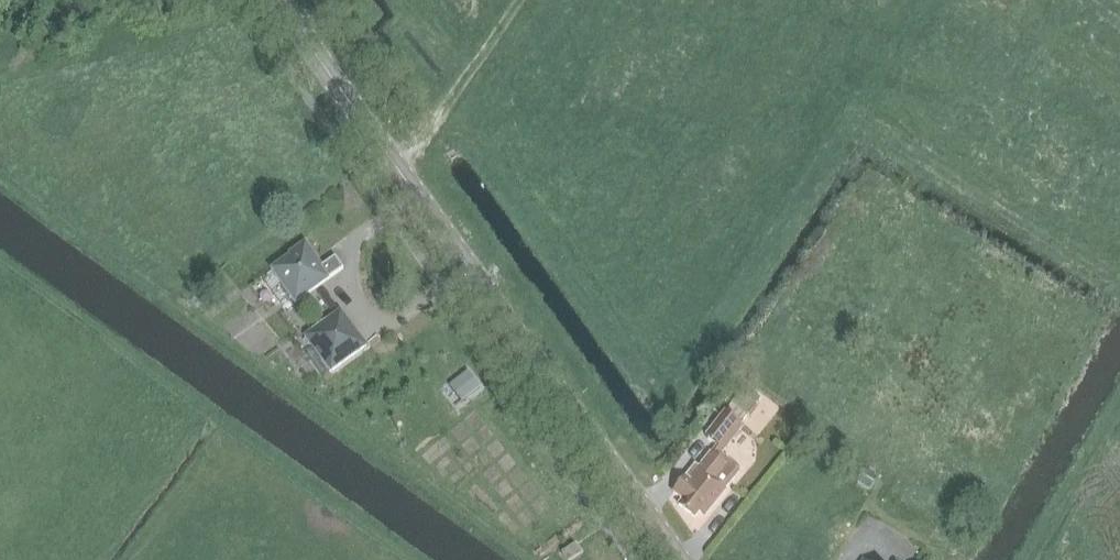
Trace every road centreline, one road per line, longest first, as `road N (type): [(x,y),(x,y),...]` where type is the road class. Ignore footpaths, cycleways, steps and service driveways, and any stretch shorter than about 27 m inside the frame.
road 1 (secondary): [(680,559),(279,0)]

